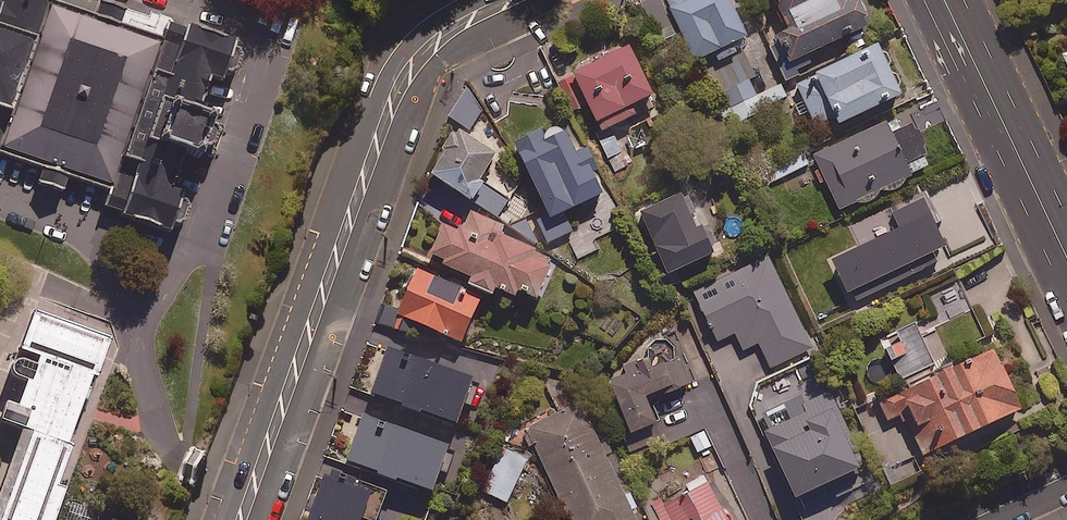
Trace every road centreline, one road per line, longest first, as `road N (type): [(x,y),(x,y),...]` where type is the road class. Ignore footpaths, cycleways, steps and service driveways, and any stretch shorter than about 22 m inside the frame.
road 1 (tertiary): [(510,0),(446,35),(400,87),(241,519)]
road 2 (secondary): [(958,0),(1066,243)]

